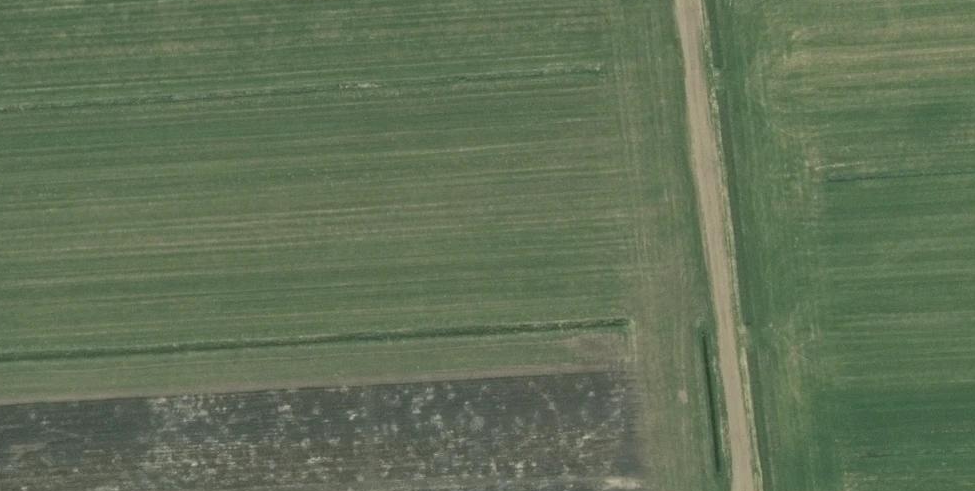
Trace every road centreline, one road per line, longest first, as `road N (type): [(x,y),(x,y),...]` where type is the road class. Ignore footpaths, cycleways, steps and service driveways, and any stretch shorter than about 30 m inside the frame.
road 1 (track): [(689,0),(745,490)]

